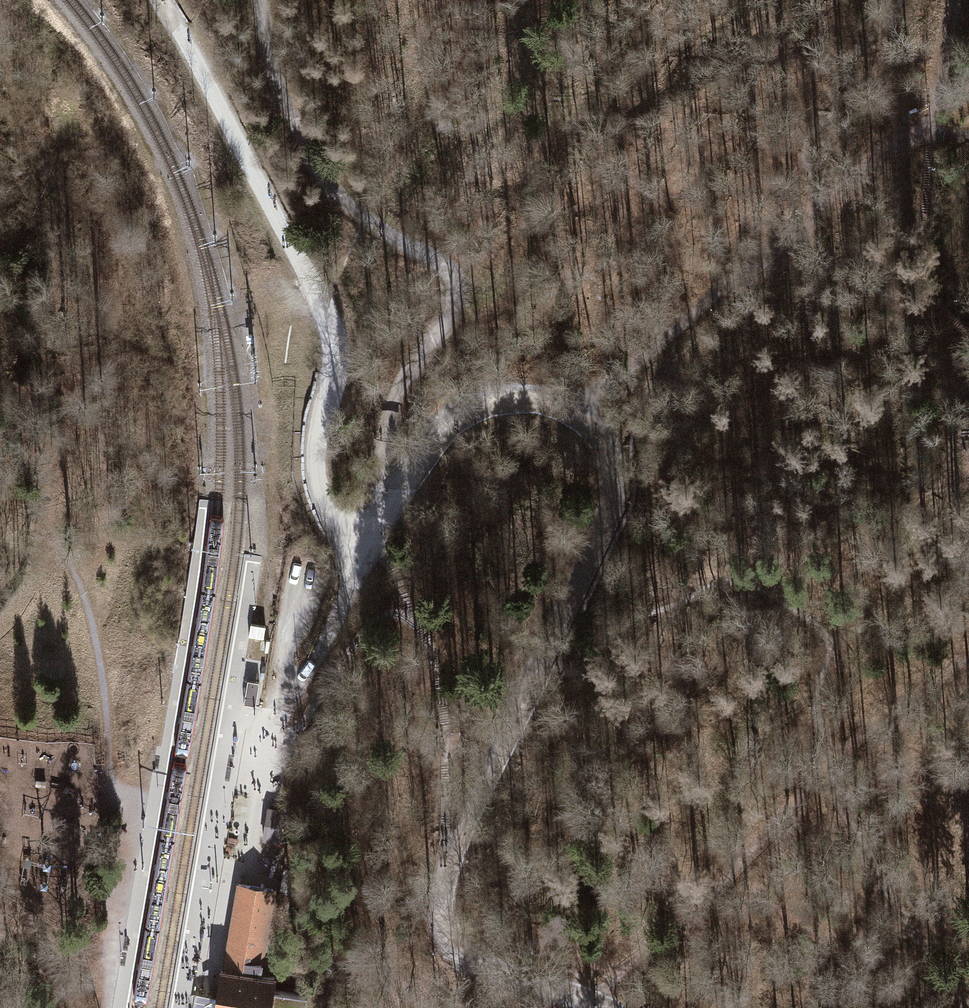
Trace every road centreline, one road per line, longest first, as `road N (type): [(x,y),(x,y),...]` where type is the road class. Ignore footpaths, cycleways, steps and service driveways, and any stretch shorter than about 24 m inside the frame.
road 1 (track): [(564,408),(604,444),(609,477),(600,530),(445,868),(441,909),(462,955),(599,1007)]
road 2 (track): [(162,0),(325,310),(335,366),(318,475),(331,511),(371,537)]
road 3 (track): [(396,491),(387,443),(397,402),(452,311),(454,280),(349,204),(316,168),(268,54),(259,0)]
road 4 (track): [(33,501),(82,603),(109,768),(123,791),(129,832),(108,1007)]
road 5 (track): [(245,813),(281,711),(353,587),(371,537)]
road 6 (track): [(396,491),(435,440),(476,406),(526,399),(564,408)]
road 7 (track): [(694,312),(823,195)]
road 8 (track): [(564,408),(694,312)]
road 9 (track): [(927,129),(952,0)]
road 10 (track): [(823,195),(927,129)]

